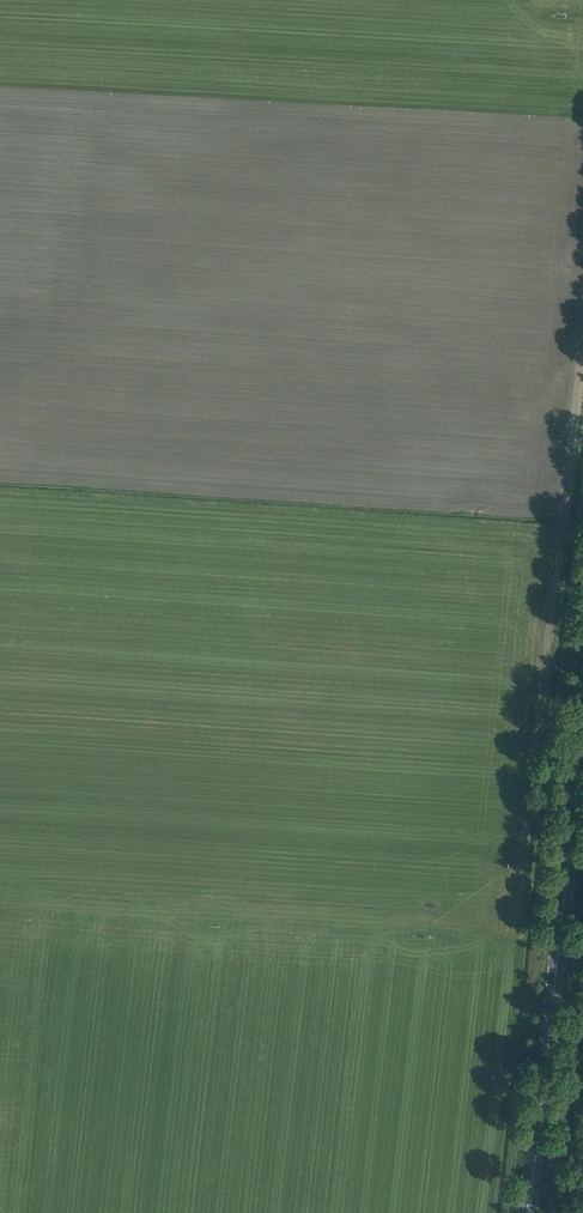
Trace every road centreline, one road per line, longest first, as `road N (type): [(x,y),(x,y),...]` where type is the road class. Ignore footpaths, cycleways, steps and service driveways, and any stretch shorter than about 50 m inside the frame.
road 1 (track): [(582,346),(519,939)]
road 2 (primary): [(582,728),(537,1145)]

